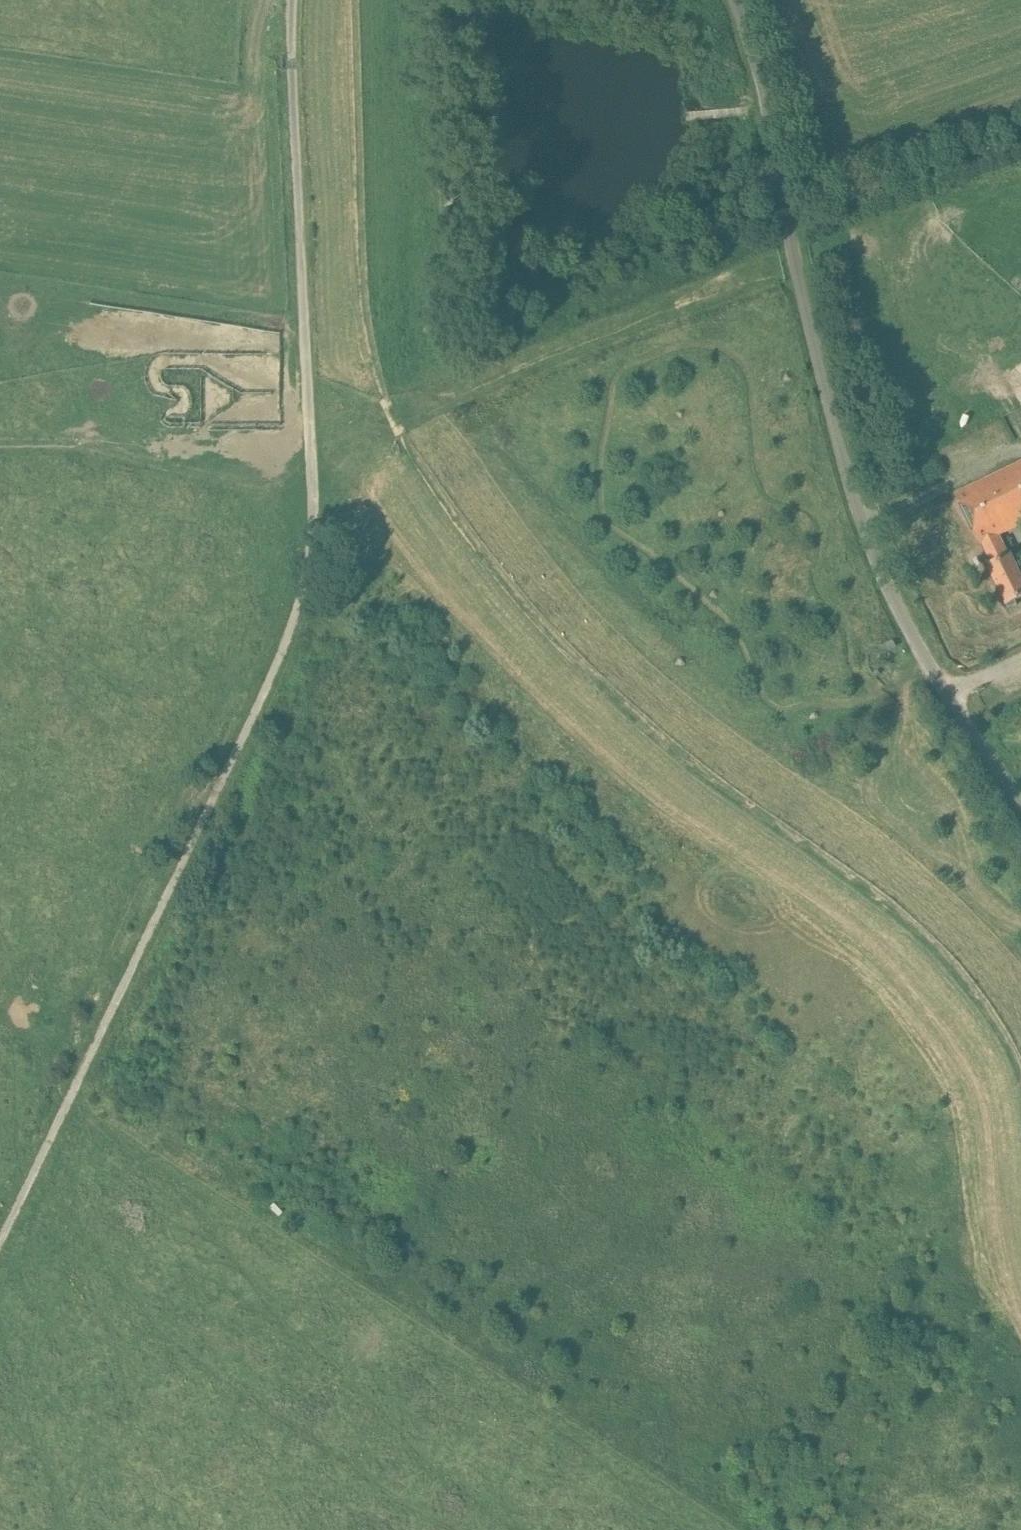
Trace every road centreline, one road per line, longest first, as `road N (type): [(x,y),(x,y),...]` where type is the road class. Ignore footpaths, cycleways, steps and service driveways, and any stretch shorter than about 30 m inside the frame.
road 1 (unclassified): [(0,1241),(258,706),(305,578),(313,523),(292,0)]
road 2 (unclassified): [(1020,804),(902,612),(863,523),(795,259),(757,57),(736,0)]

